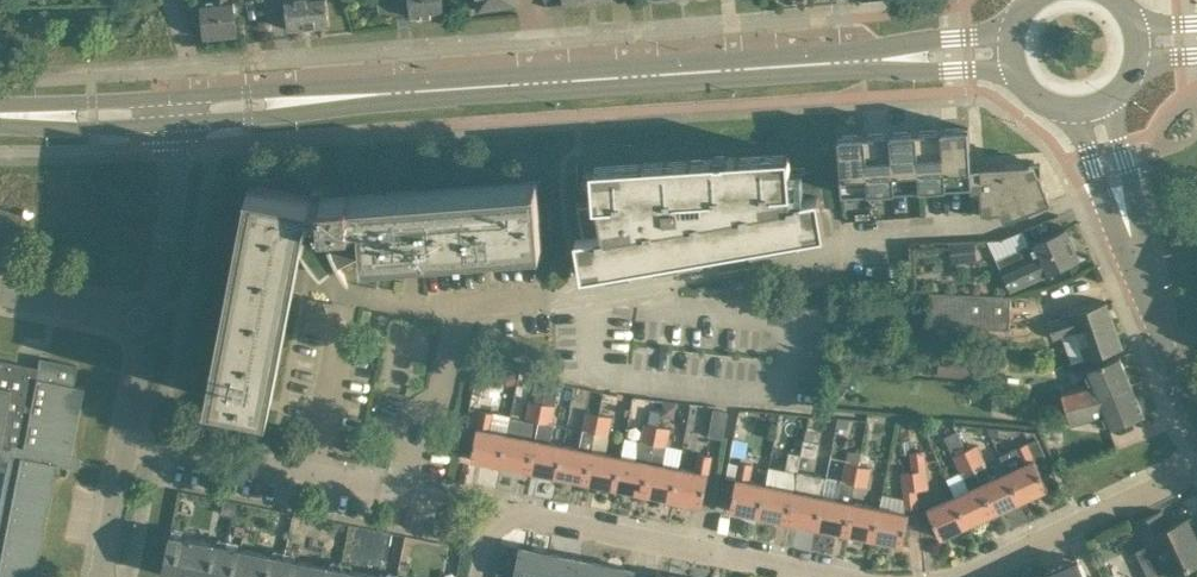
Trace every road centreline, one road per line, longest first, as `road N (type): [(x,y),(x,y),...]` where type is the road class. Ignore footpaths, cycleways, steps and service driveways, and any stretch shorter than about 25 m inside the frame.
road 1 (residential): [(999,230),(906,235),(890,244),(459,312),(440,399),(418,413),(406,489)]
road 2 (secondary): [(198,106),(862,60)]
road 3 (residential): [(841,576),(517,512)]
road 4 (residential): [(1196,468),(956,576)]
road 5 (residential): [(148,315),(176,174),(172,108)]
road 6 (residential): [(309,470),(124,435)]
road 7 (secondary): [(172,108),(0,115)]
road 8 (tertiary): [(1196,409),(1135,249)]
road 9 (residential): [(309,470),(336,310)]
road 10 (tertiary): [(1135,249),(1133,195),(1106,97)]
road 11 (tertiary): [(1075,108),(1106,203),(1135,249)]
road 12 (residential): [(0,289),(148,315)]
road 13 (secondary): [(862,60),(1012,68)]
road 14 (secondary): [(1008,32),(862,60)]
road 15 (residential): [(97,576),(124,435)]
road 16 (residential): [(124,435),(148,315)]

